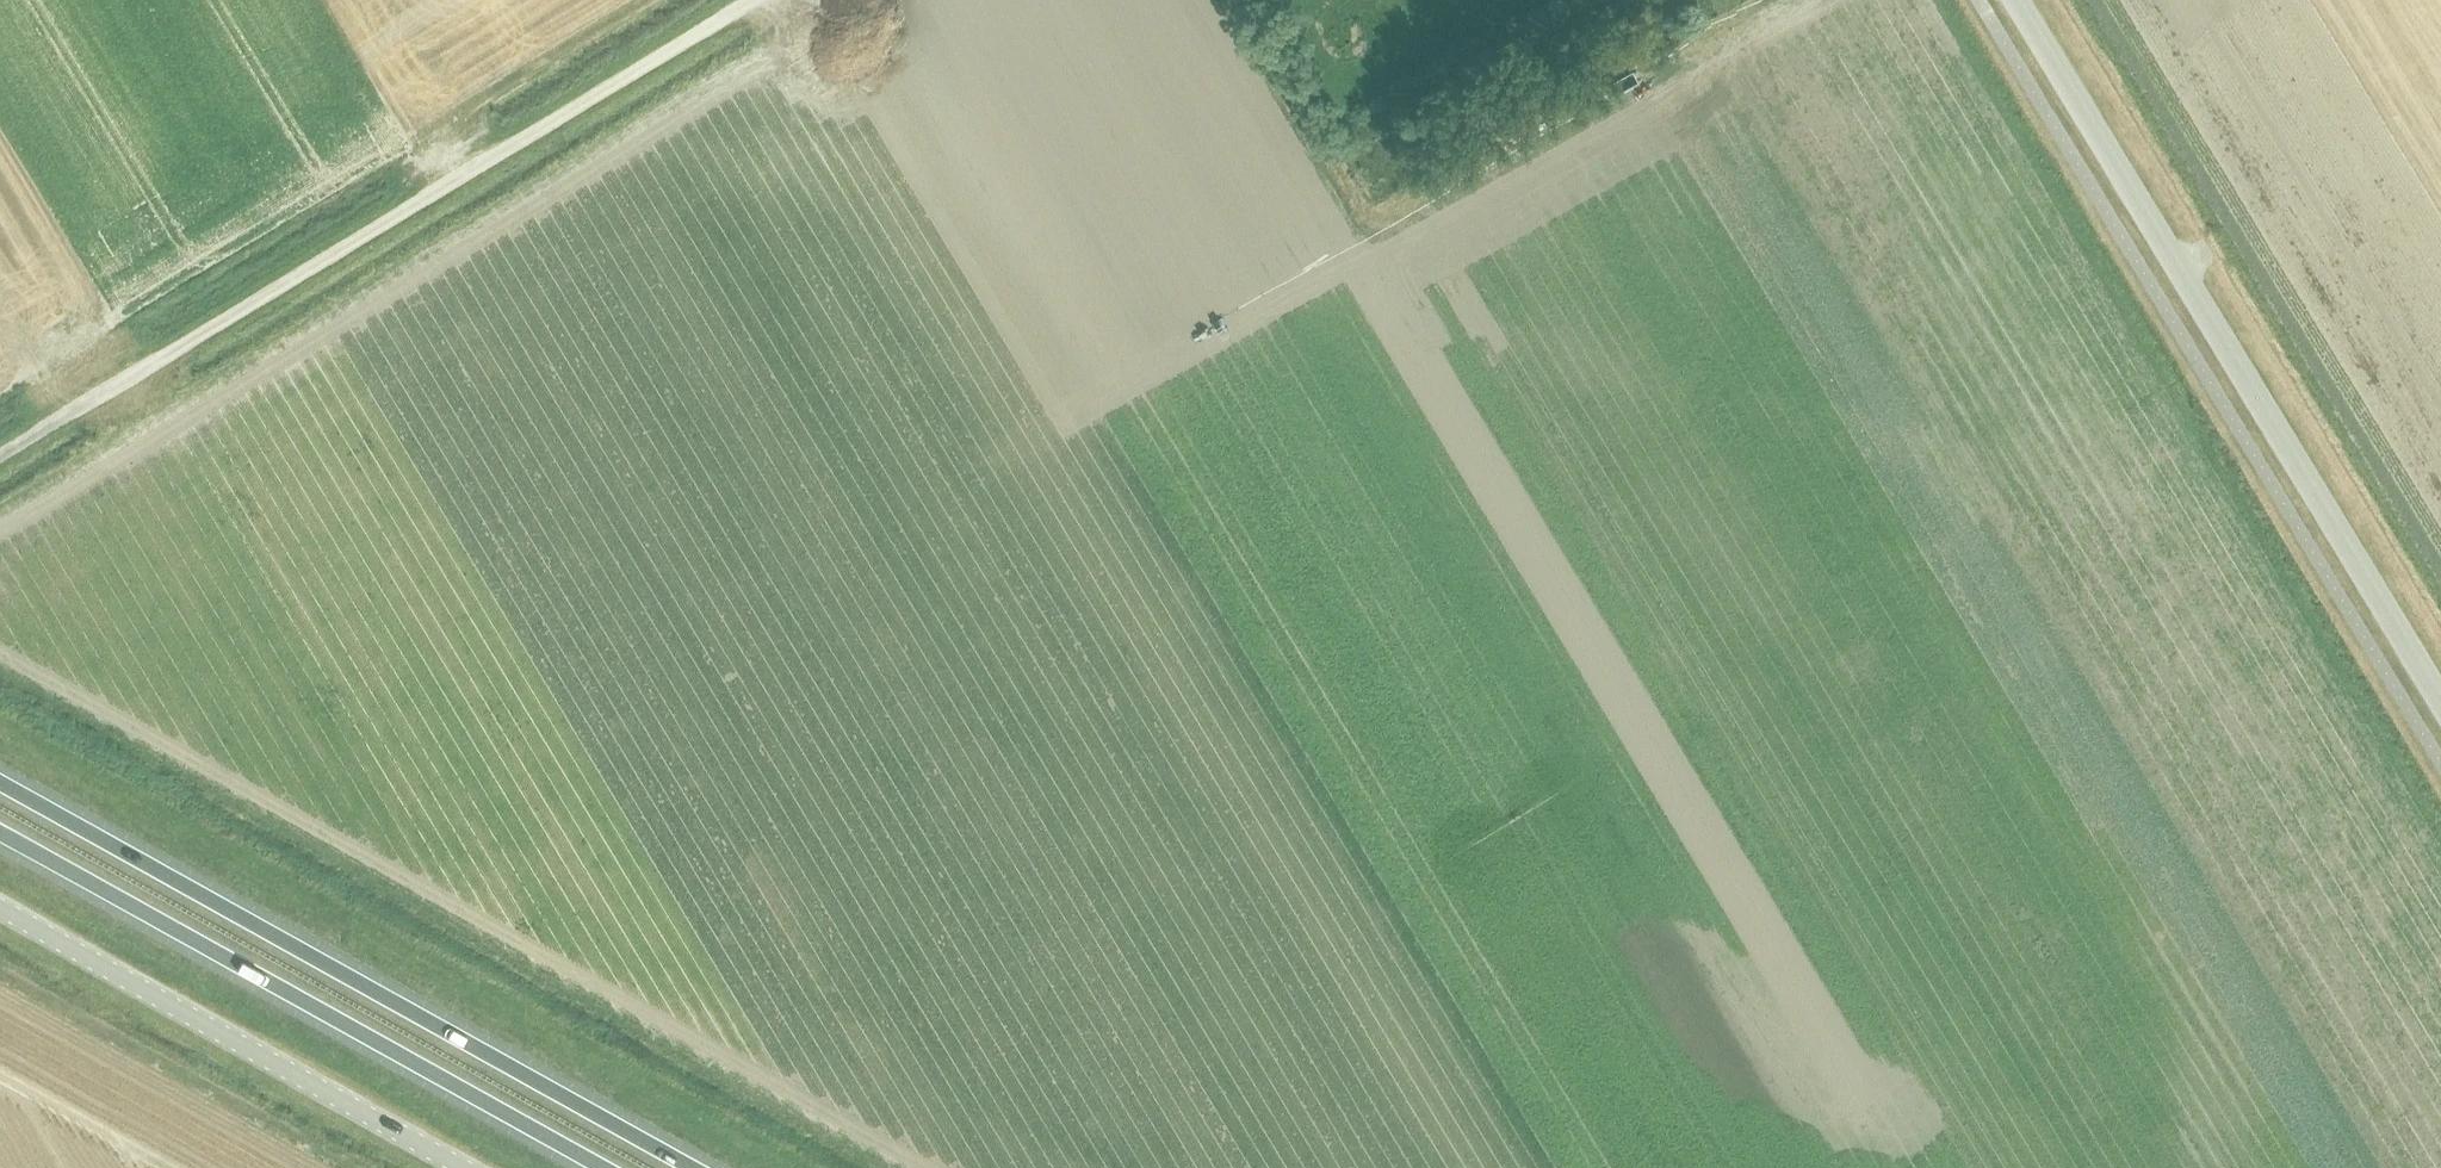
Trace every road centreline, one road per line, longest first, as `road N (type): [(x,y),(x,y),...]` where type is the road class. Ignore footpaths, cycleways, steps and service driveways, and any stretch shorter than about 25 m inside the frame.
road 1 (unclassified): [(0,456),(746,0)]
road 2 (tertiary): [(2440,699),(2019,0)]
road 3 (trunk): [(697,1167),(0,780)]
road 4 (trunk): [(0,834),(601,1167)]
road 5 (unclassified): [(0,909),(465,1167)]

